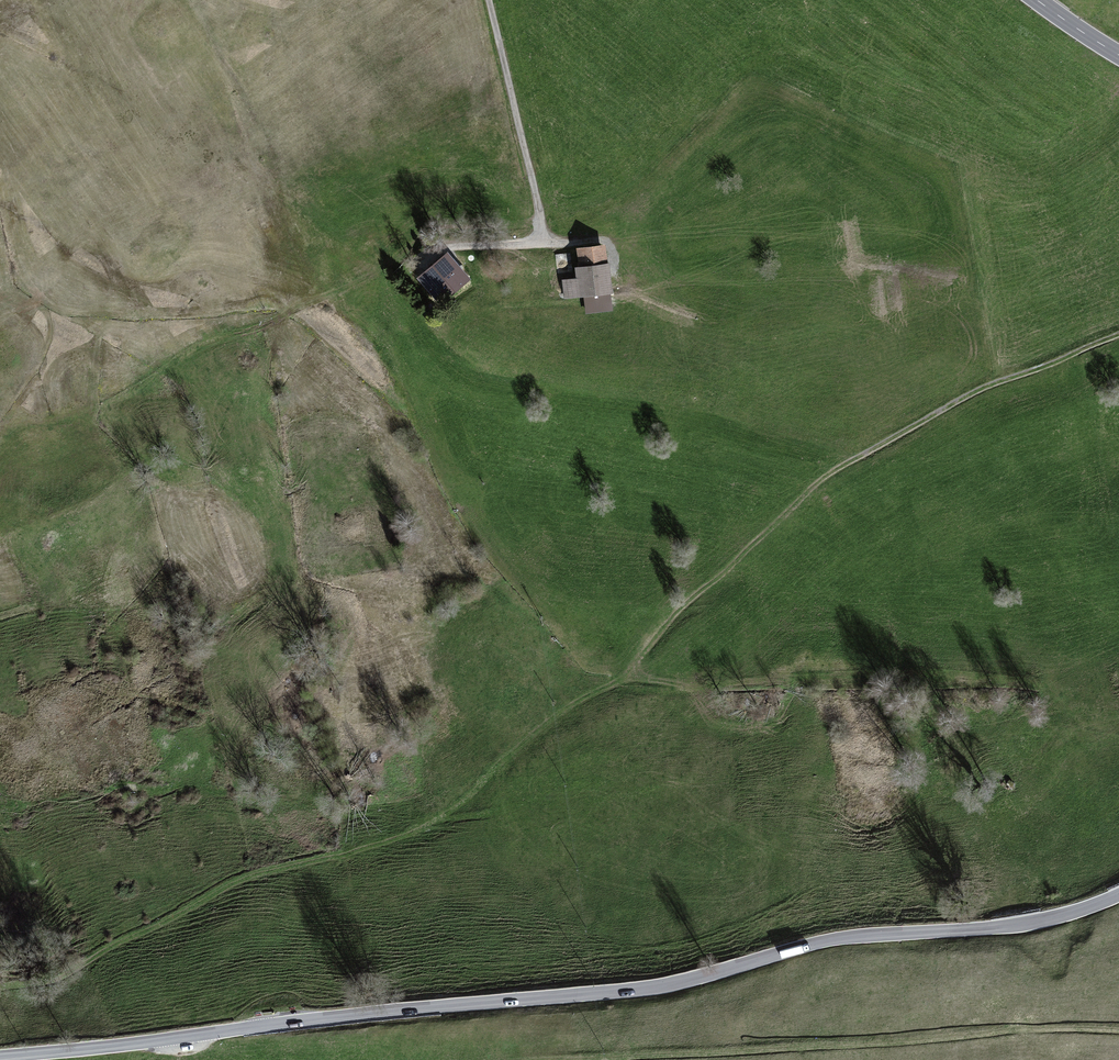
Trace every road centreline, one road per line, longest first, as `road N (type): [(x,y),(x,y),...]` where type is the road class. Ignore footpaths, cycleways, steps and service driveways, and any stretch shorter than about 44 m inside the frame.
road 1 (track): [(0,986),(60,977),(259,872),(390,844),(499,774),(574,702),(634,676),(684,607),(824,481),(982,389),(1118,336)]
road 2 (tertiary): [(0,1056),(663,987),(847,939),(1017,928),(1118,898)]
road 3 (track): [(543,243),(490,0)]
road 4 (track): [(618,263),(608,241),(452,251),(418,265)]

